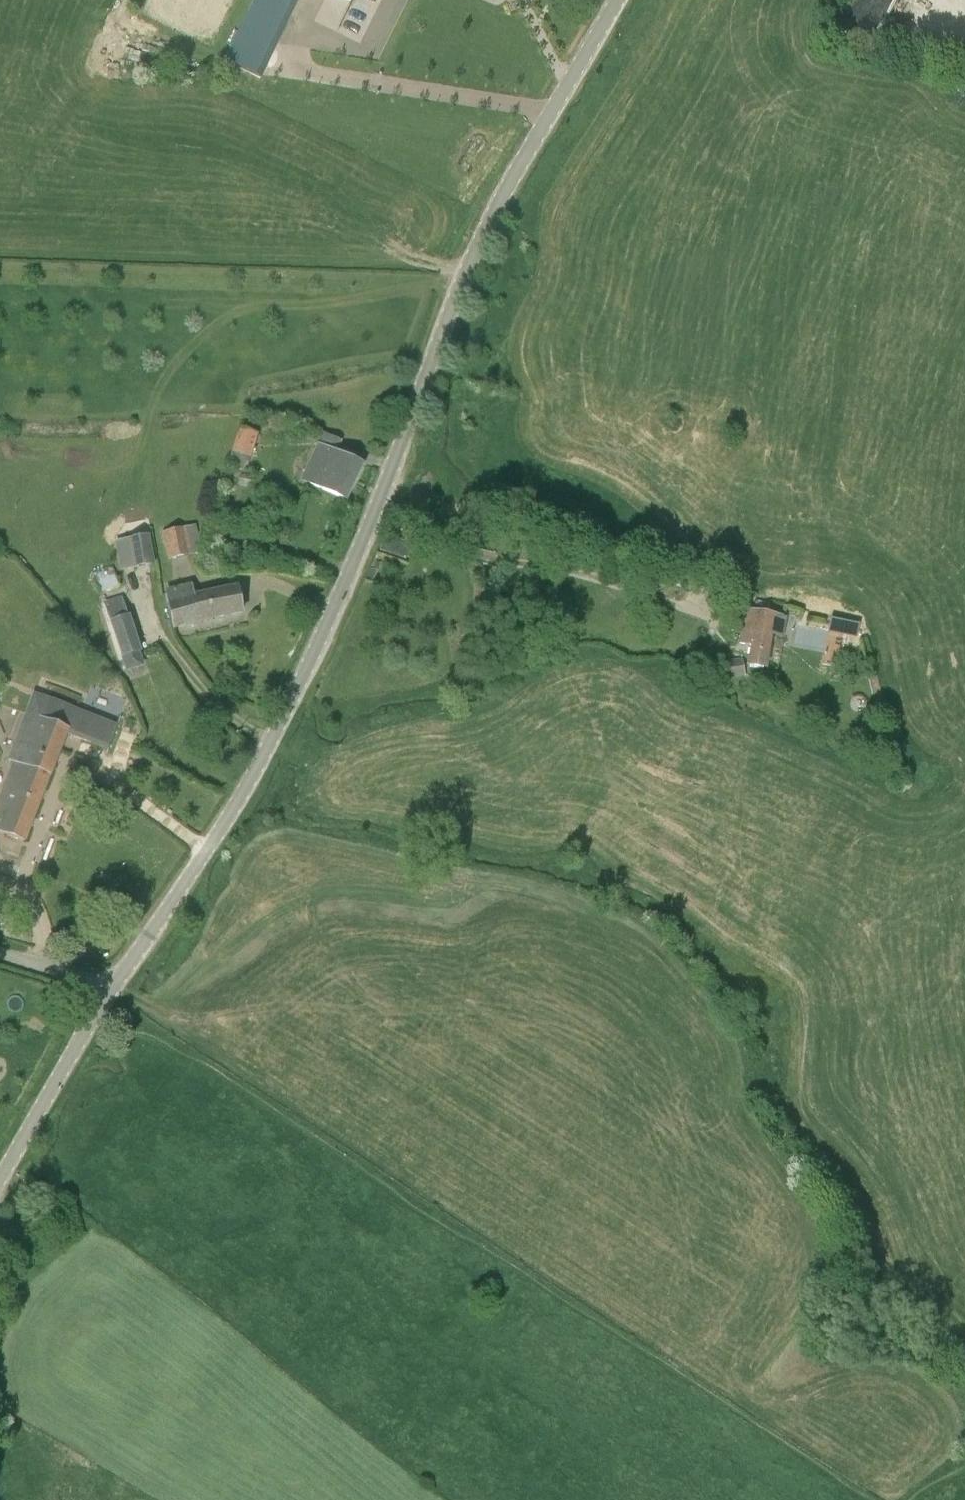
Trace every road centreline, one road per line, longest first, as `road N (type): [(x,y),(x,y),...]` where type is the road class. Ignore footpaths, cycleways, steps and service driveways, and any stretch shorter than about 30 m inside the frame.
road 1 (unclassified): [(109,991),(211,843),(276,729),(482,236),(617,0)]
road 2 (unclassified): [(0,1177),(109,991)]

